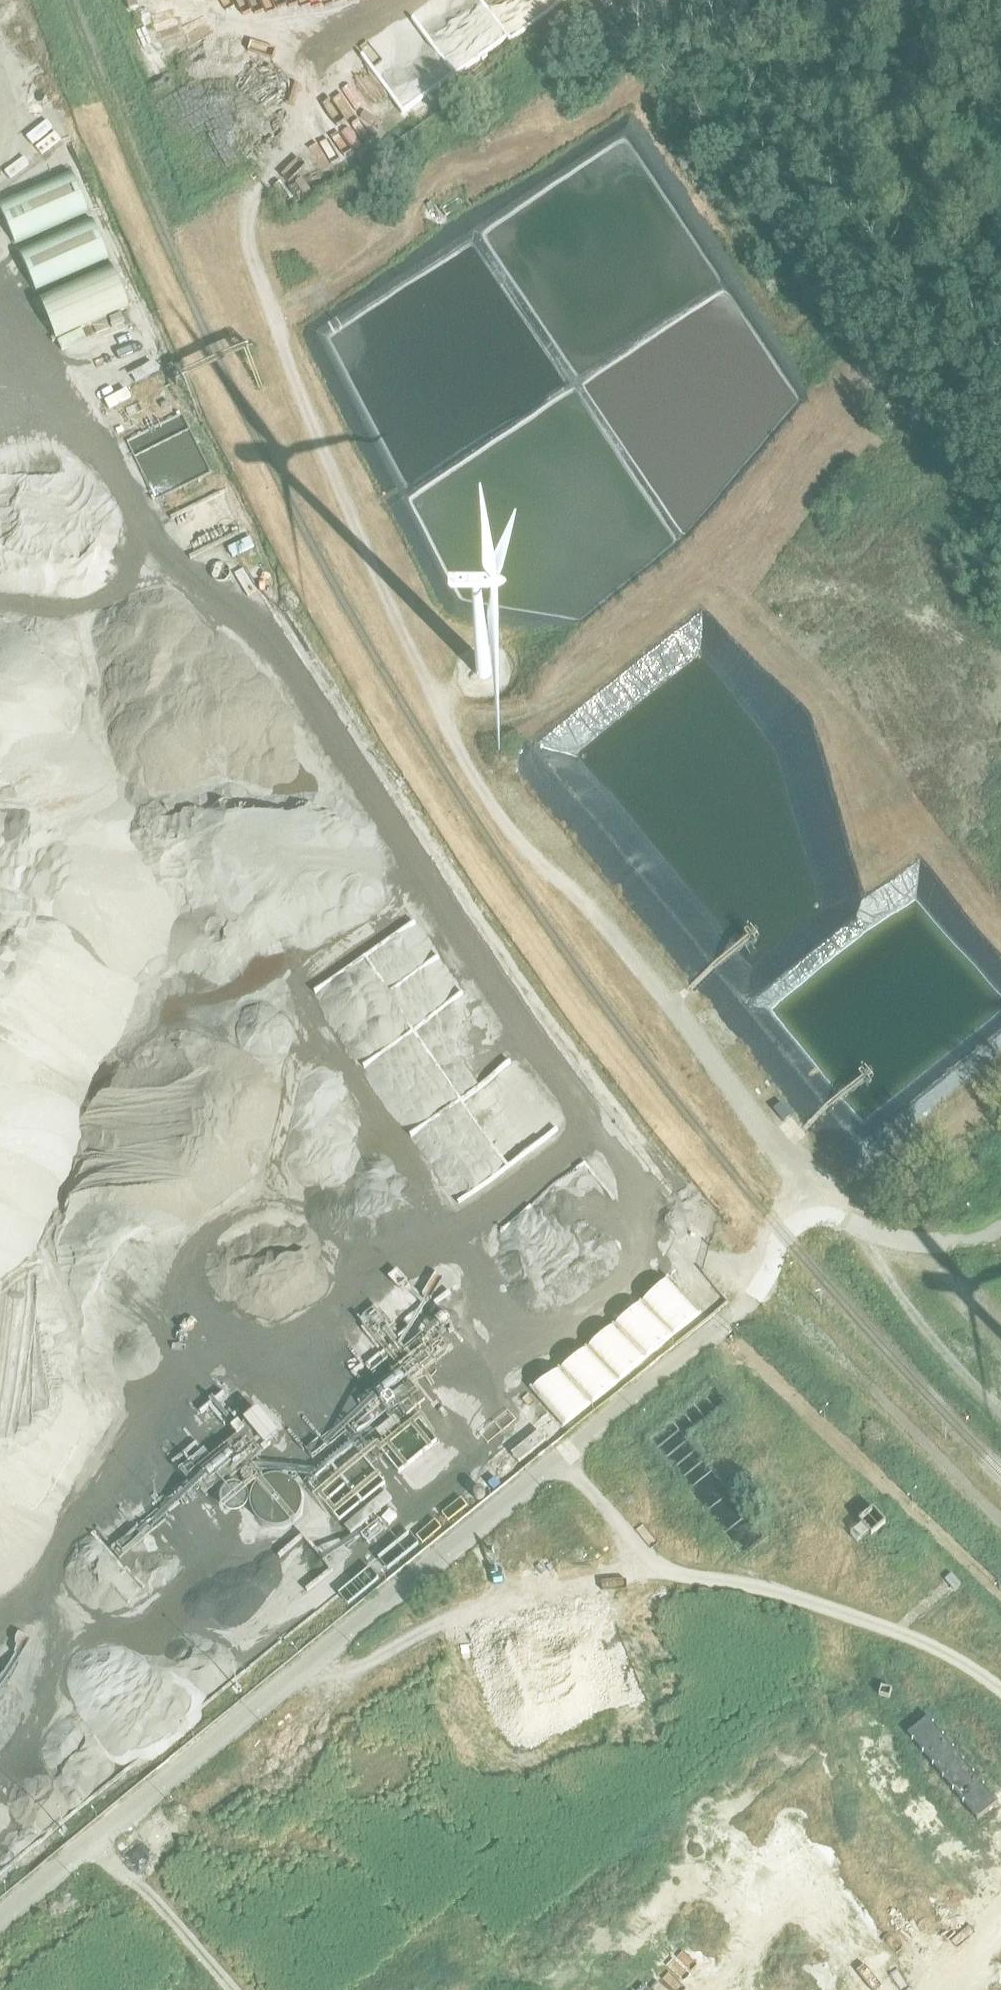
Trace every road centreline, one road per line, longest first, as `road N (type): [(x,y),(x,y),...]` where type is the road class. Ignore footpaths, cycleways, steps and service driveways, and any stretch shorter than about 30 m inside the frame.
road 1 (track): [(1000,1327),(958,1288),(863,1253),(816,1209),(653,981),(511,834),(460,753),(391,614),(269,299),(249,226),(271,174),(334,75),(420,0)]

